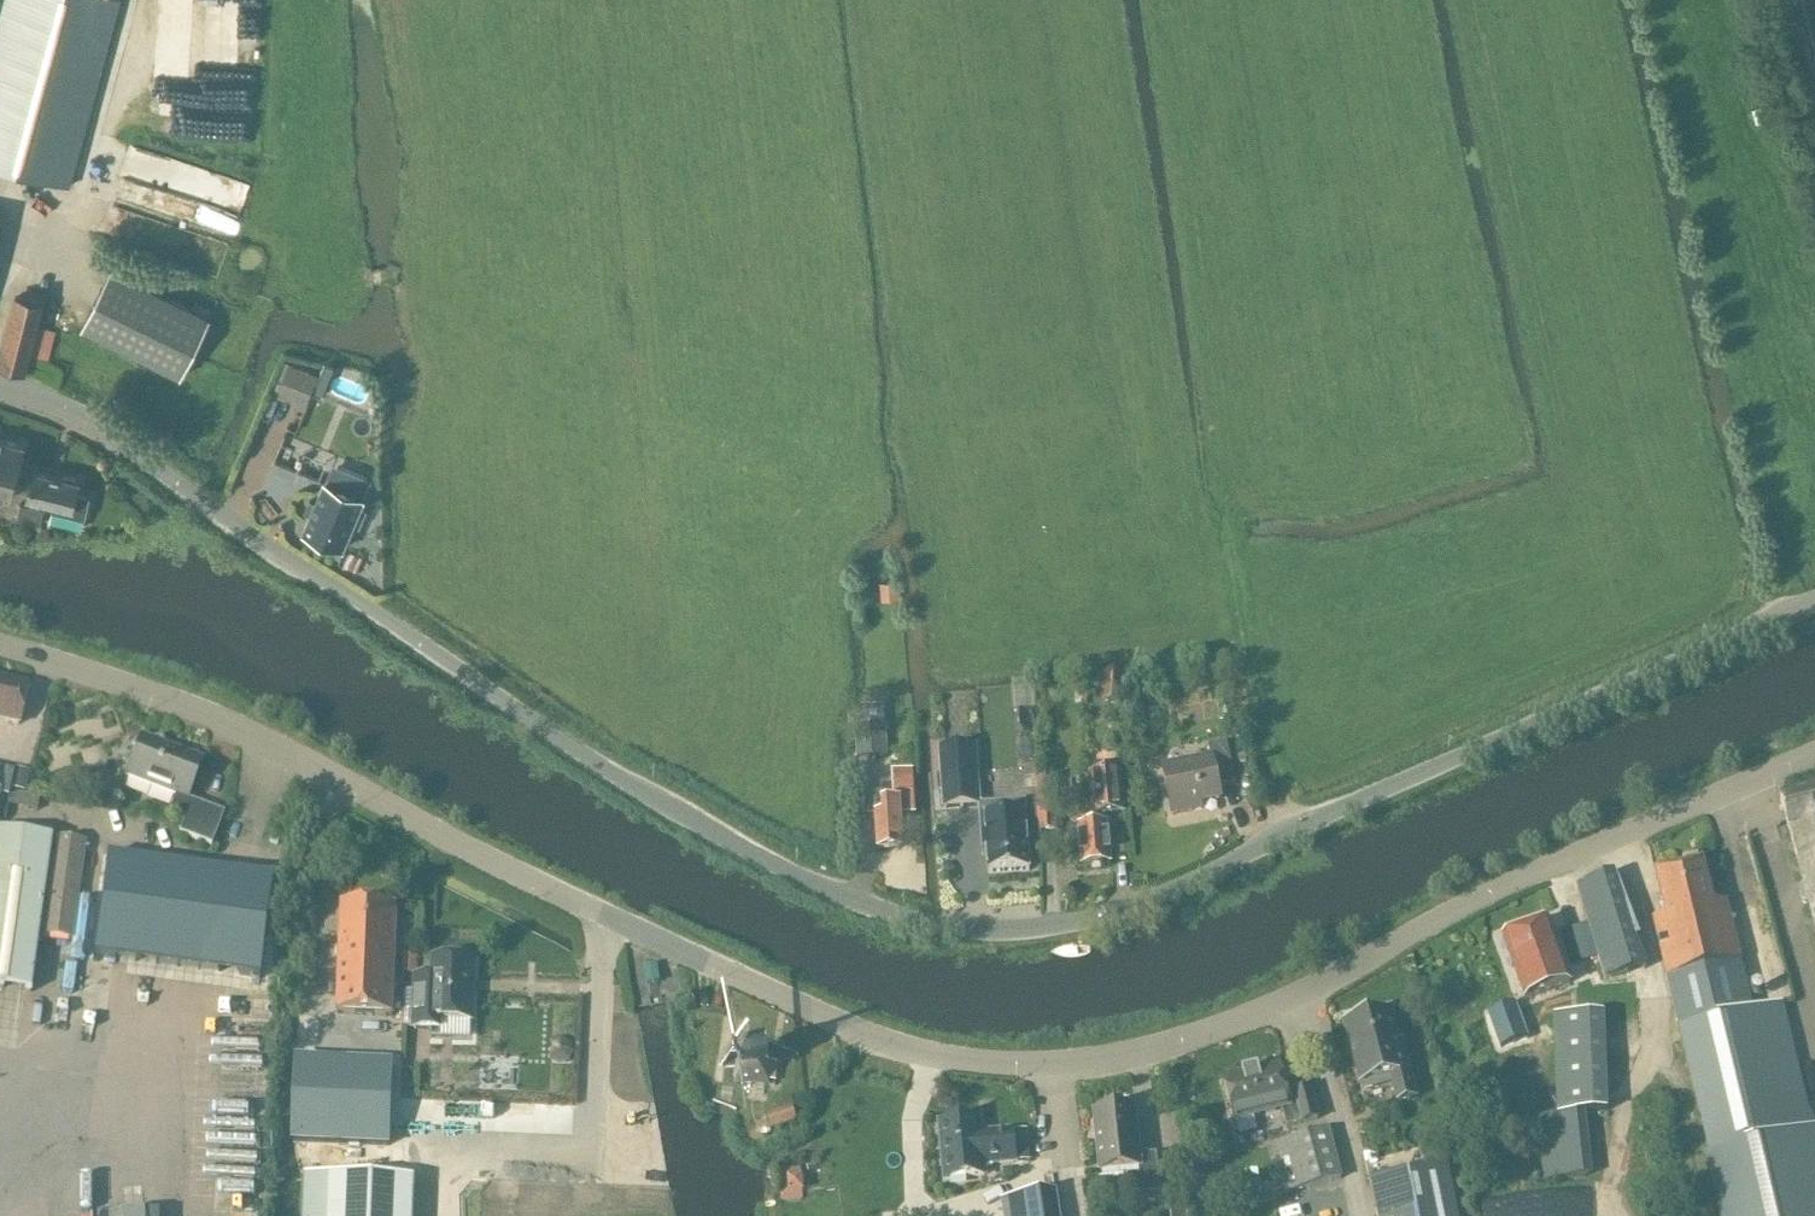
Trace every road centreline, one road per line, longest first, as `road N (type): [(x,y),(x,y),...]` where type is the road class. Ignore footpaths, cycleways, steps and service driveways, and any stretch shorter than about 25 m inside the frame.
road 1 (unclassified): [(1814,601),(1183,886),(1096,919),(962,930),(907,923),(804,883),(718,837),(612,776),(79,419),(0,388)]
road 2 (tertiary): [(0,647),(279,751),(652,946),(871,1043),(1016,1063),(1143,1053),(1213,1031),(1308,992),(1625,831),(1814,752)]
road 3 (track): [(1689,389),(1741,576),(1796,609)]

